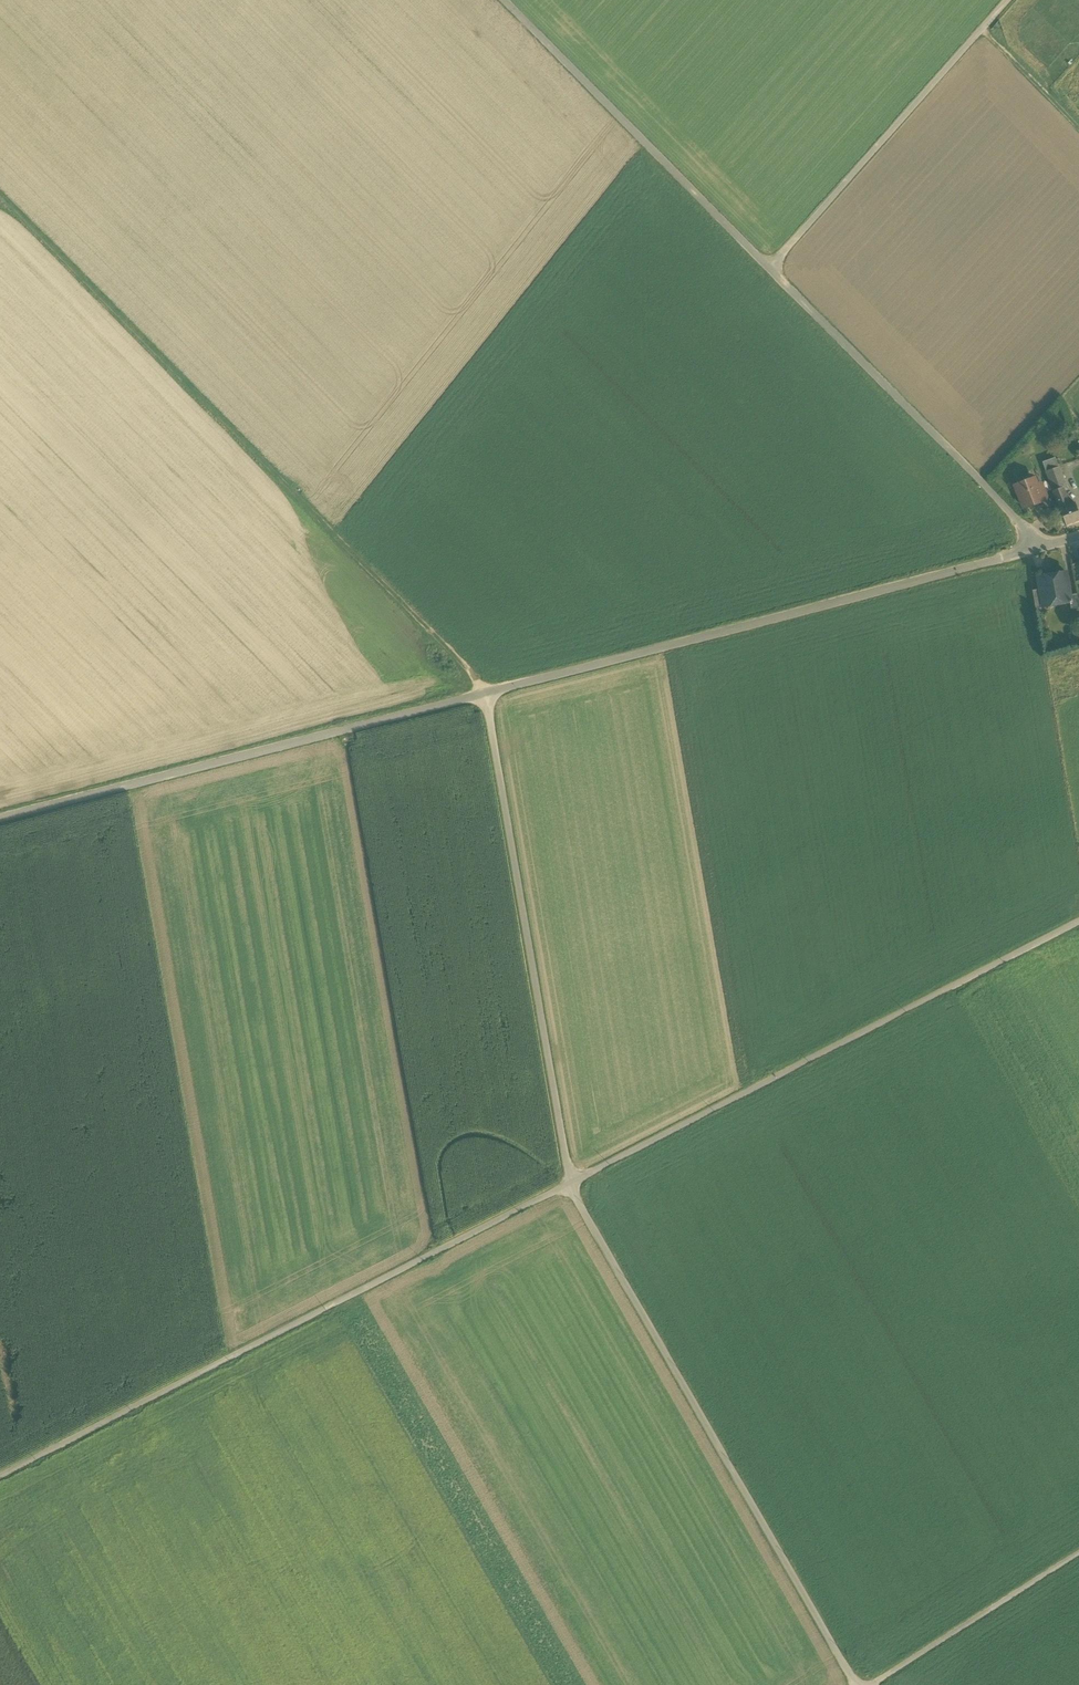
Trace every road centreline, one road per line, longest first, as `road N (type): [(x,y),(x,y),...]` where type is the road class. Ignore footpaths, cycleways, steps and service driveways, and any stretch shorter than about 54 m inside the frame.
road 1 (track): [(503,0),(1017,519),(1034,549)]
road 2 (track): [(0,196),(485,691)]
road 3 (residential): [(569,1184),(0,1475)]
road 4 (unclassified): [(485,691),(1078,537)]
road 5 (track): [(857,1684),(569,1184)]
road 6 (residential): [(1078,920),(569,1184)]
road 7 (unclassified): [(0,817),(485,691)]
road 8 (unclassified): [(485,691),(569,1184)]
road 9 (track): [(769,268),(1008,0)]
road 10 (unclassified): [(870,1684),(1078,1553)]
road 11 (track): [(1078,129),(981,30)]

